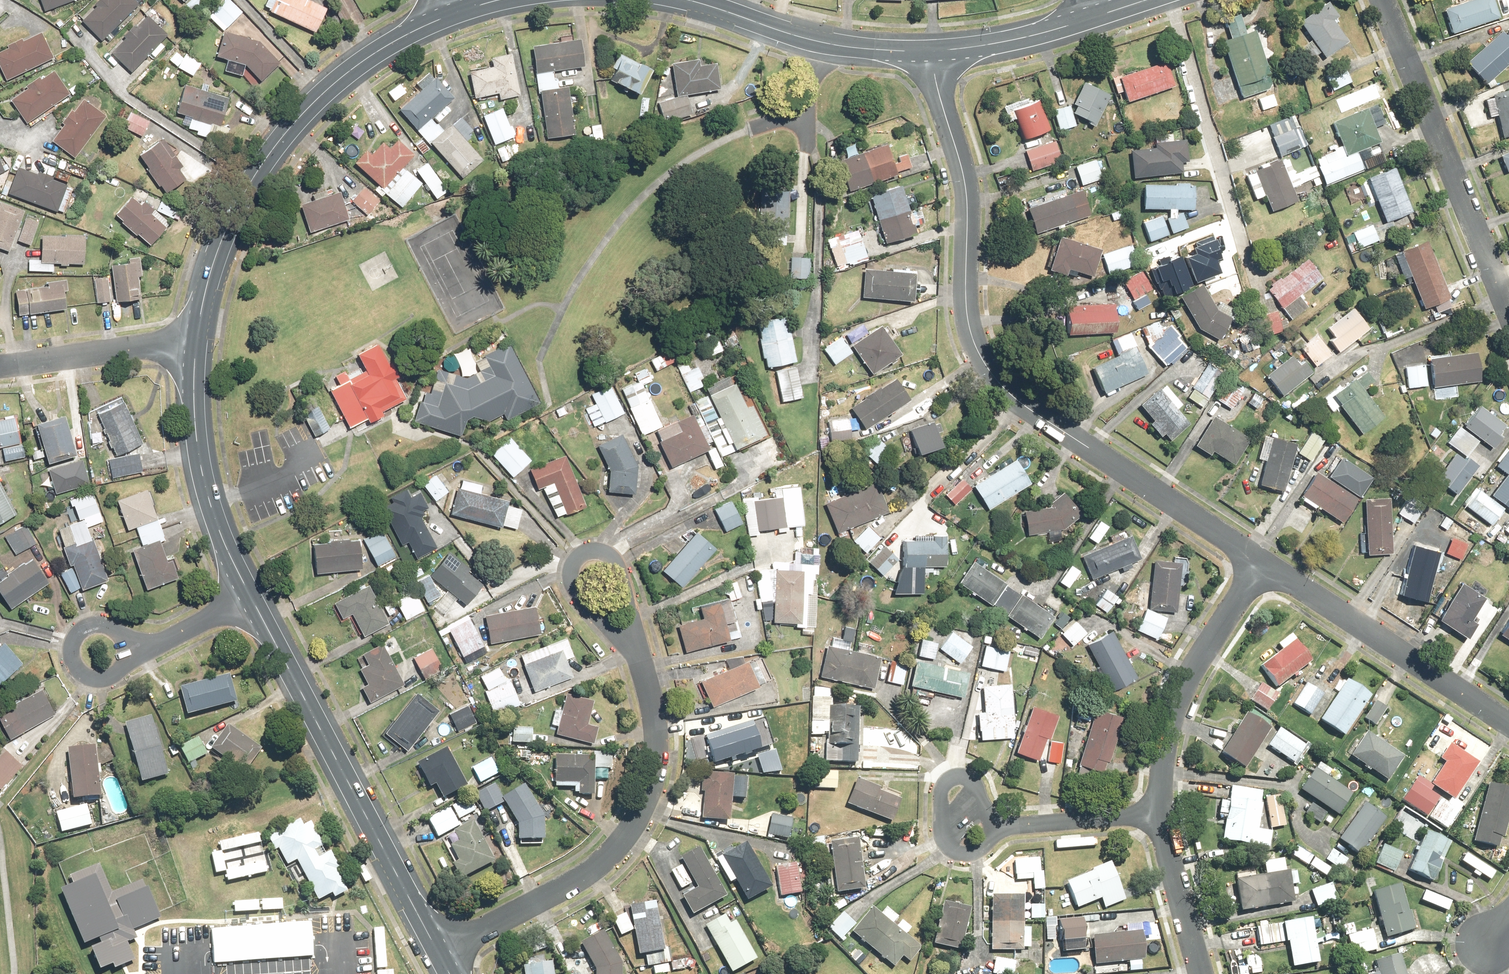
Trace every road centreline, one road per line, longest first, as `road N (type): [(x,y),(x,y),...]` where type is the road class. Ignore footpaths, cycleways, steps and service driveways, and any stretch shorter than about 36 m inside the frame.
road 1 (residential): [(926,50),(962,161),(973,335),(990,369),(1042,415),(1264,562)]
road 2 (tertiary): [(193,341),(215,258),(244,193),(290,128),(334,84),(449,15)]
road 3 (residential): [(439,952),(591,872),(640,813),(658,734),(633,649)]
road 4 (tertiary): [(439,952),(252,583)]
road 5 (residential): [(1385,0),(1508,311)]
road 6 (residential): [(1264,562),(1508,724)]
road 7 (residential): [(1264,562),(1178,706),(1161,764),(1160,814)]
road 8 (tertiary): [(252,583),(213,503),(196,437),(193,341)]
road 9 (tertiary): [(689,0),(823,43),(926,50)]
road 10 (residential): [(0,363),(193,341)]
road 11 (residential): [(993,829),(973,777),(948,780),(940,793),(947,842),(960,853),(986,848)]
road 12 (residential): [(633,649),(575,595),(579,561),(610,560),(626,592)]
road 13 (tertiary): [(926,50),(1031,36),(1098,15)]
road 14 (residential): [(148,639),(103,681),(90,679),(78,671),(72,643),(91,624),(115,626)]
road 15 (residential): [(993,829),(1160,814)]
road 16 (residential): [(1160,814),(1201,973)]

